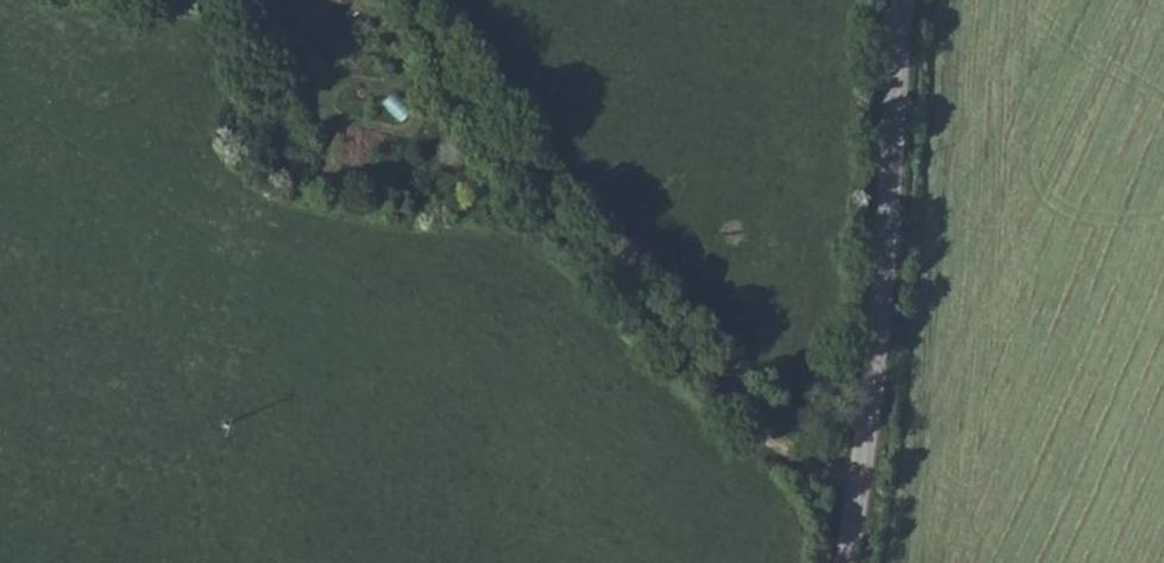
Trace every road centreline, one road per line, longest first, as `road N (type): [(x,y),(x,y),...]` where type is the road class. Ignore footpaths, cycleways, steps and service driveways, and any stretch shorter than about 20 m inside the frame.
road 1 (unclassified): [(424,0),(460,83),(543,196),(661,331),(799,461),(860,482)]
road 2 (unclassified): [(860,482),(890,224),(900,0)]

